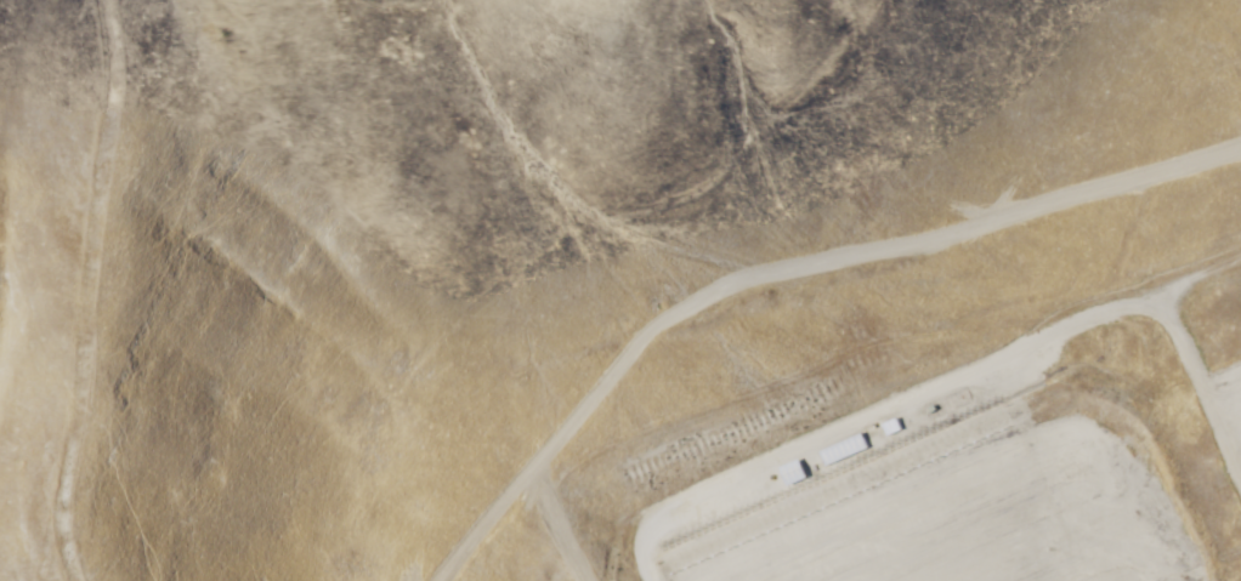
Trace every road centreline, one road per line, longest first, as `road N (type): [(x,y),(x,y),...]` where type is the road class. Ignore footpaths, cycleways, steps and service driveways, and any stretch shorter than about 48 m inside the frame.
road 1 (track): [(576,580),(576,508),(601,457),(697,375),(1027,203),(1078,203),(1110,177),(1240,132)]
road 2 (track): [(87,0),(93,541),(106,580)]
road 3 (track): [(1078,203),(1240,547)]

